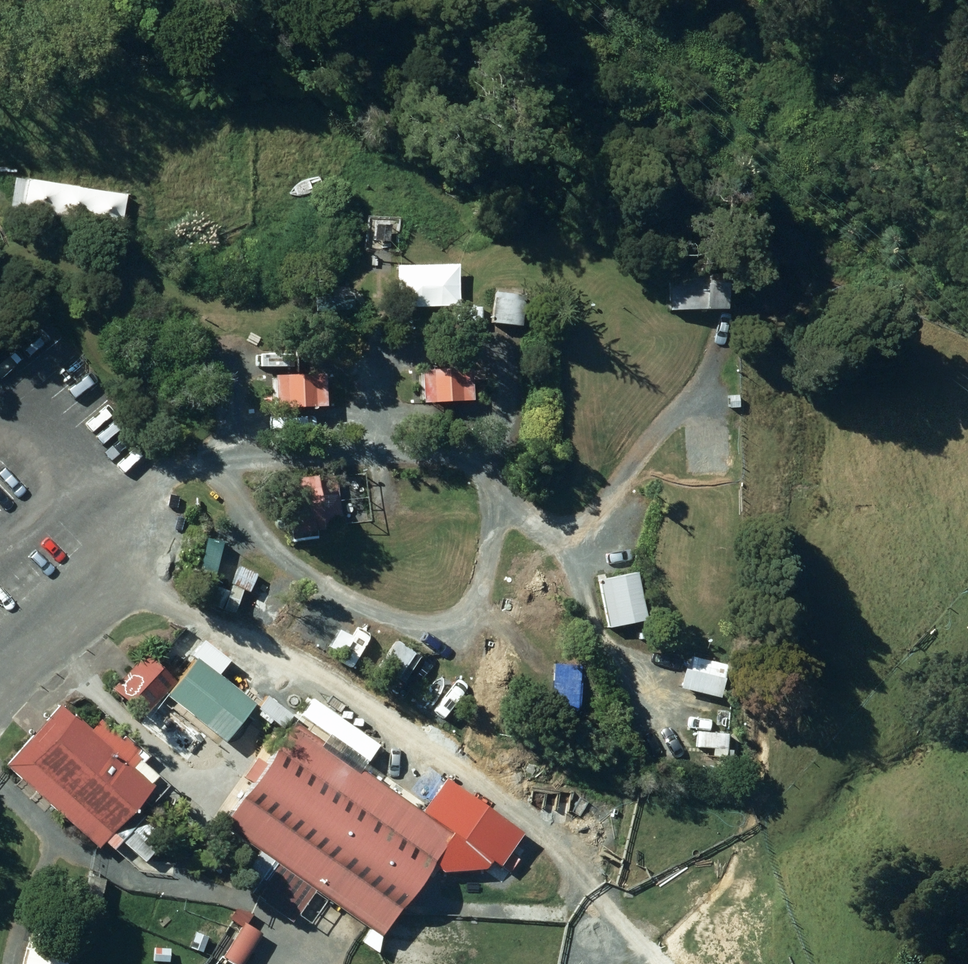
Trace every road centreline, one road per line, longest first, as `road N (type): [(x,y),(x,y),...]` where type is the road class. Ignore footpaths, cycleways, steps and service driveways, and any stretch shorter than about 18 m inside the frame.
road 1 (track): [(375,448),(384,398),(370,368),(332,352),(278,359),(251,375),(216,468),(294,571),(391,629),(441,625),(476,598),(487,482),(504,433),(508,344)]
road 2 (track): [(103,583),(205,619),(362,698),(496,804),(583,910),(559,916),(442,908),(411,886)]
road 3 (track): [(661,714),(613,654),(551,539),(438,450),(375,448),(216,468),(88,506)]
road 4 (track): [(551,539),(589,517),(675,423),(728,397)]

